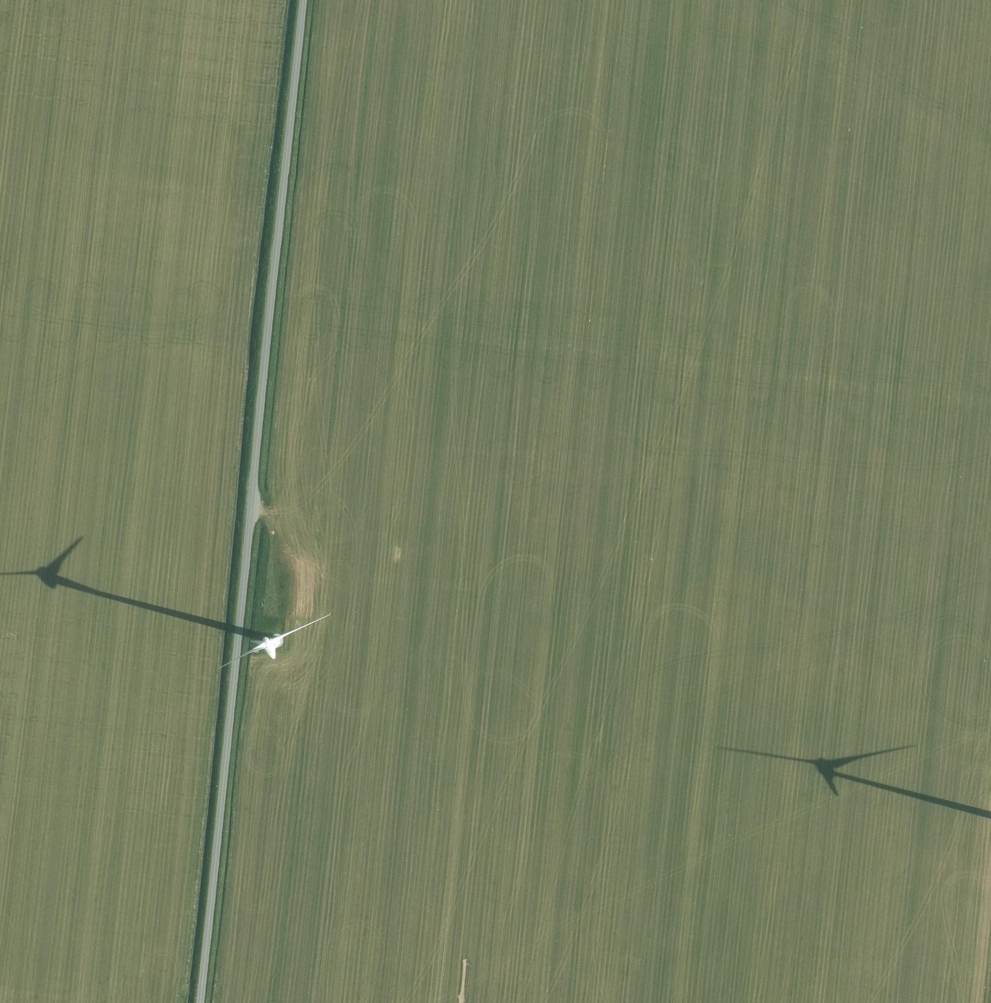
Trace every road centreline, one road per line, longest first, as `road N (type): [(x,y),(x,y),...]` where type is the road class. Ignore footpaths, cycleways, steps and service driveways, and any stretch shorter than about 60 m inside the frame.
road 1 (unclassified): [(200,1002),(304,0)]

